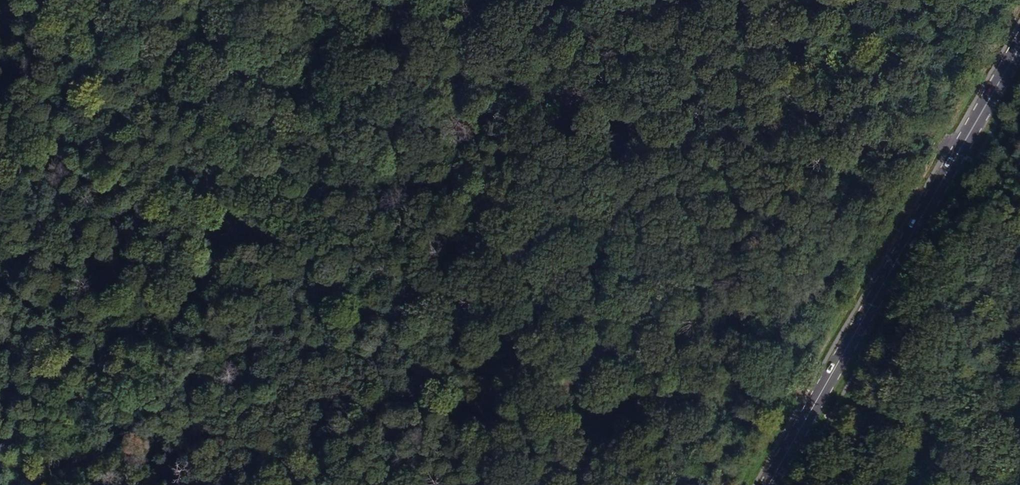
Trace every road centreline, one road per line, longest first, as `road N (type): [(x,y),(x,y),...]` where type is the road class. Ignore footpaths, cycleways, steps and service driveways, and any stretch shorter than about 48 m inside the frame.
road 1 (primary): [(1019,48),(770,484)]

